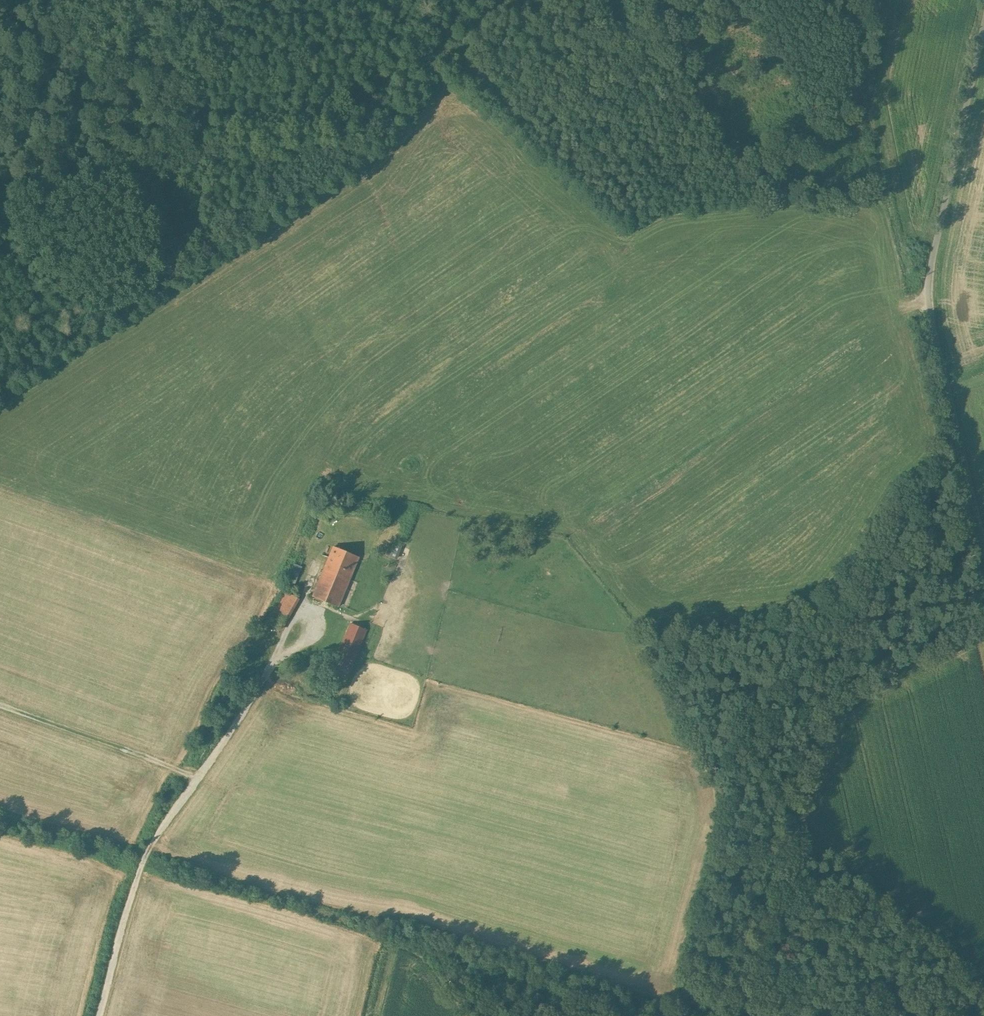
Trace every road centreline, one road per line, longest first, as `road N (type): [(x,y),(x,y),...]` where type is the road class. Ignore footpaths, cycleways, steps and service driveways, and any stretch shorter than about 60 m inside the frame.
road 1 (unclassified): [(983,544),(925,300),(983,18)]
road 2 (track): [(97,1015),(148,852),(268,673),(306,641),(318,615)]

